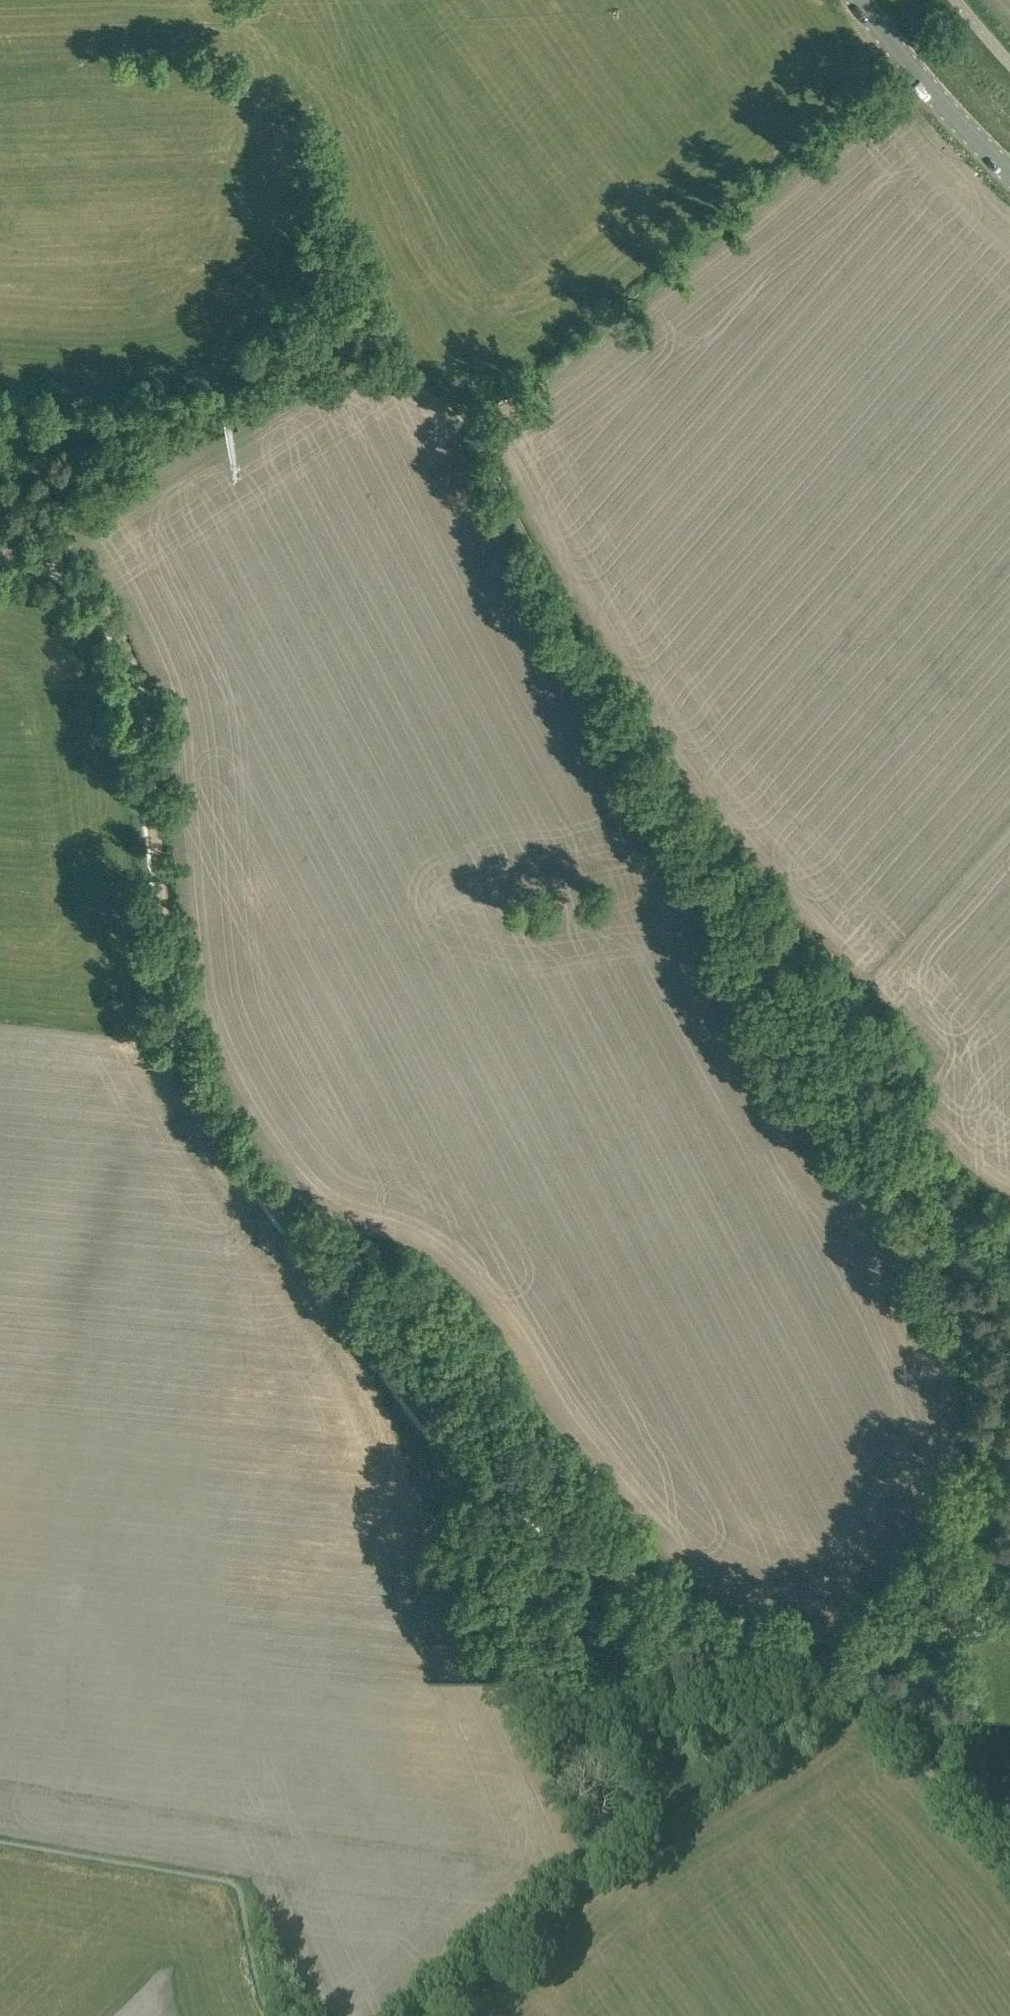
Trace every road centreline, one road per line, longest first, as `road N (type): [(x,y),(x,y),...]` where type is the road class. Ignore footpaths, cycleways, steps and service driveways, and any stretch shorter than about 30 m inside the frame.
road 1 (track): [(979,1632),(957,1329),(909,1209),(782,960),(463,406),(414,368),(342,350),(272,367),(167,411)]
road 2 (track): [(873,1631),(757,1627),(687,1604),(595,1553),(473,1457),(434,1414),(237,1156),(194,1080),(173,1003),(146,745),(121,635),(65,567),(0,551)]
road 3 (track): [(757,1627),(756,1636),(927,1757),(1009,1847)]
road 4 (secondary): [(1009,176),(971,142),(859,0)]
road 5 (track): [(167,411),(112,449),(77,488),(44,569)]
road 6 (track): [(167,411),(0,415)]
road 7 (track): [(1009,1616),(873,1631)]

